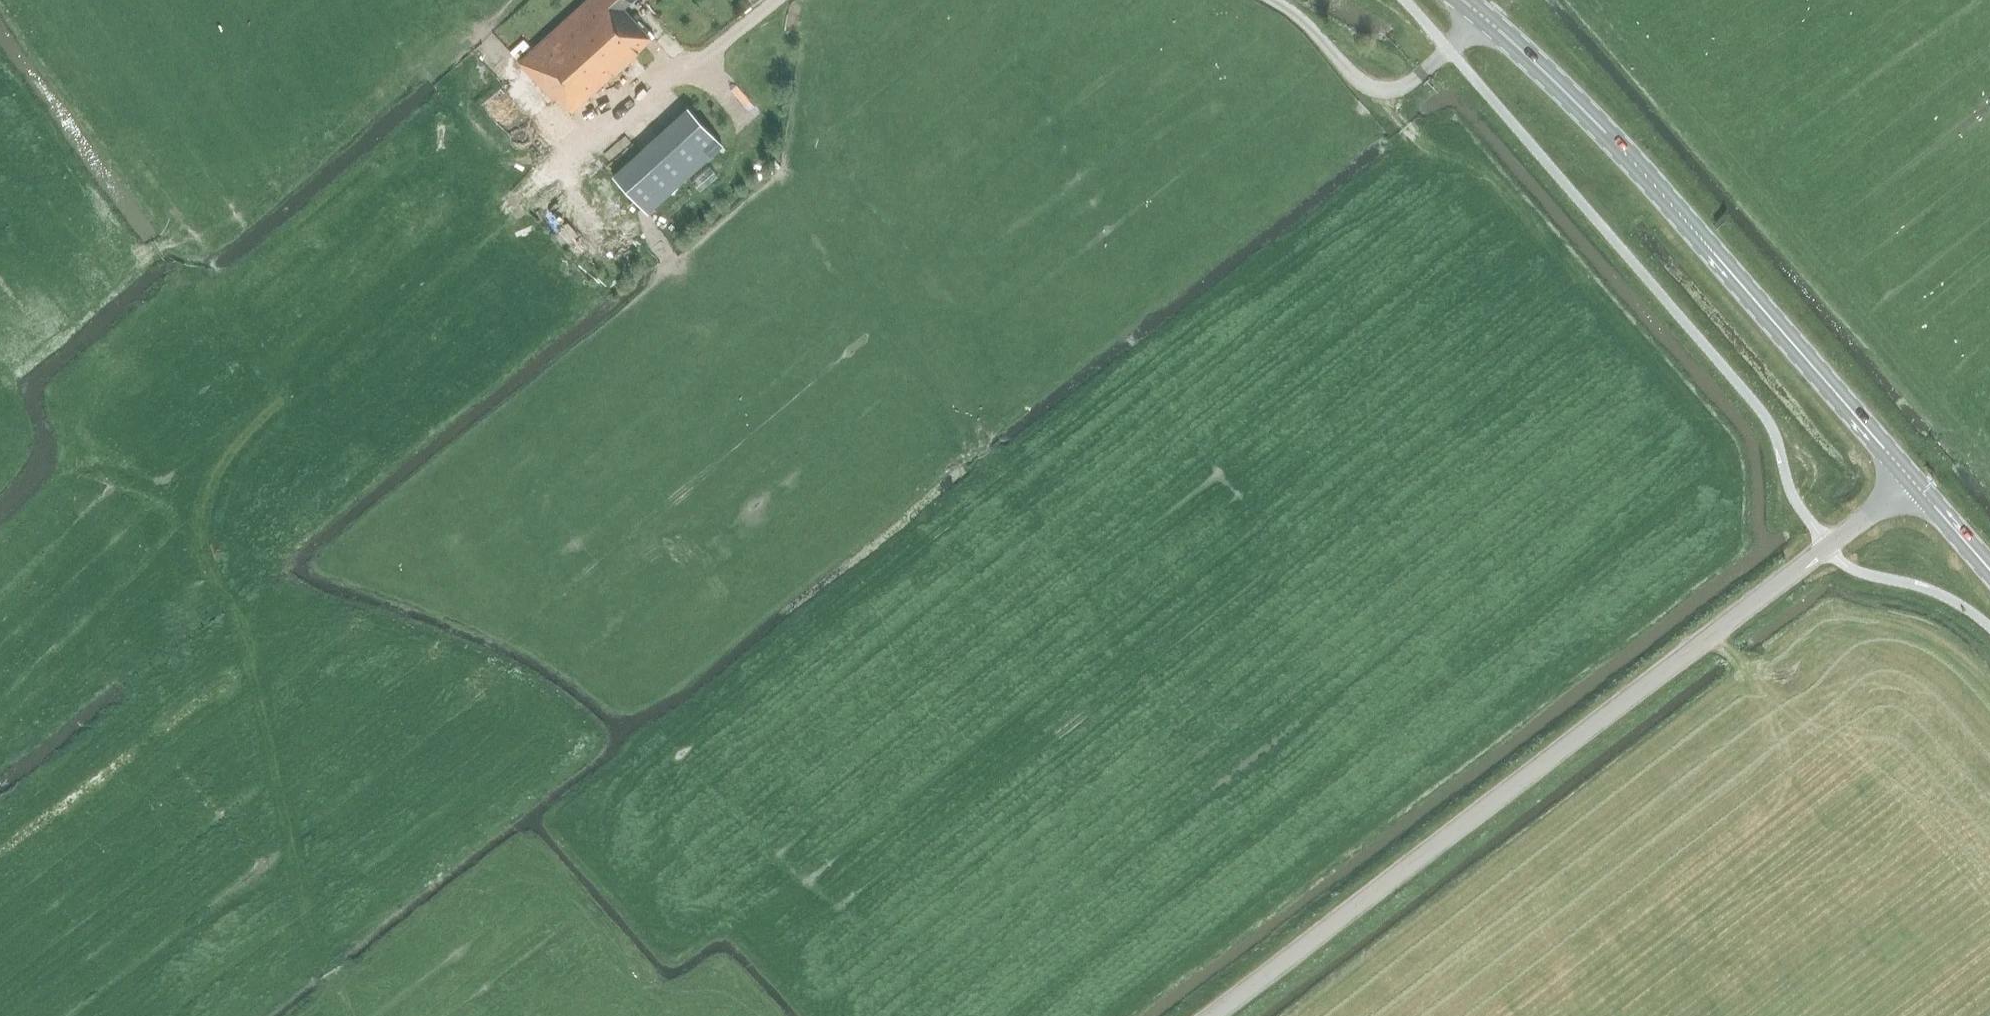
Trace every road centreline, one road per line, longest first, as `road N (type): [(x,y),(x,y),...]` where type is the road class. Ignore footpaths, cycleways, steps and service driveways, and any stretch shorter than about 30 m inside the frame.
road 1 (tertiary): [(1211,1015),(1912,479)]
road 2 (primary): [(1912,479),(1610,135),(1464,0)]
road 3 (track): [(560,167),(266,428),(214,499),(219,571),(245,612)]
road 4 (track): [(482,0),(477,29),(582,150)]

